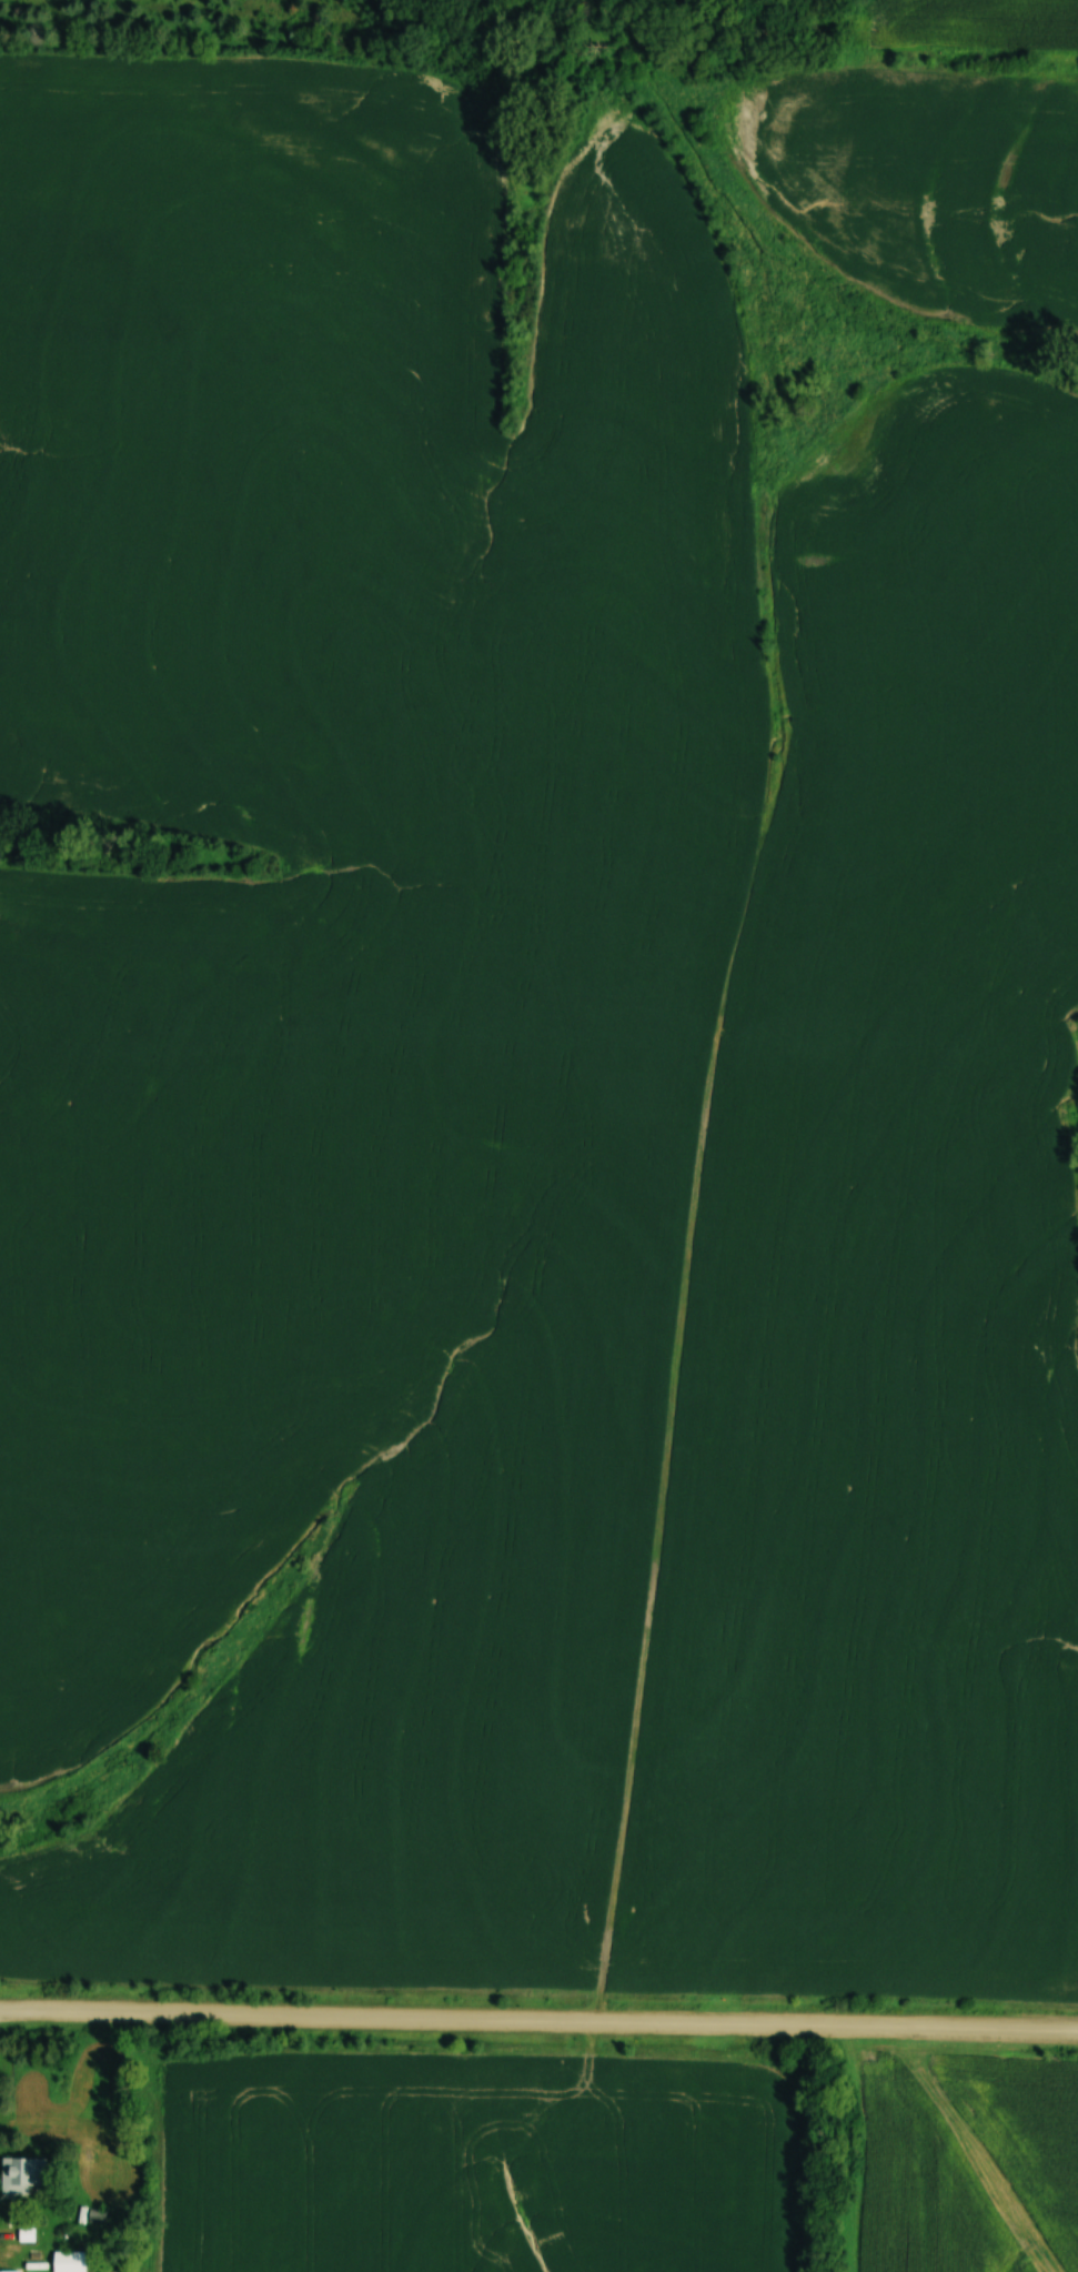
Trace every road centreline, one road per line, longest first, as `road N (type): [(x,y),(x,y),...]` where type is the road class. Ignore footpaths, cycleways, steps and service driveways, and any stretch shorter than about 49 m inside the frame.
road 1 (residential): [(0,2011),(1077,2030)]

